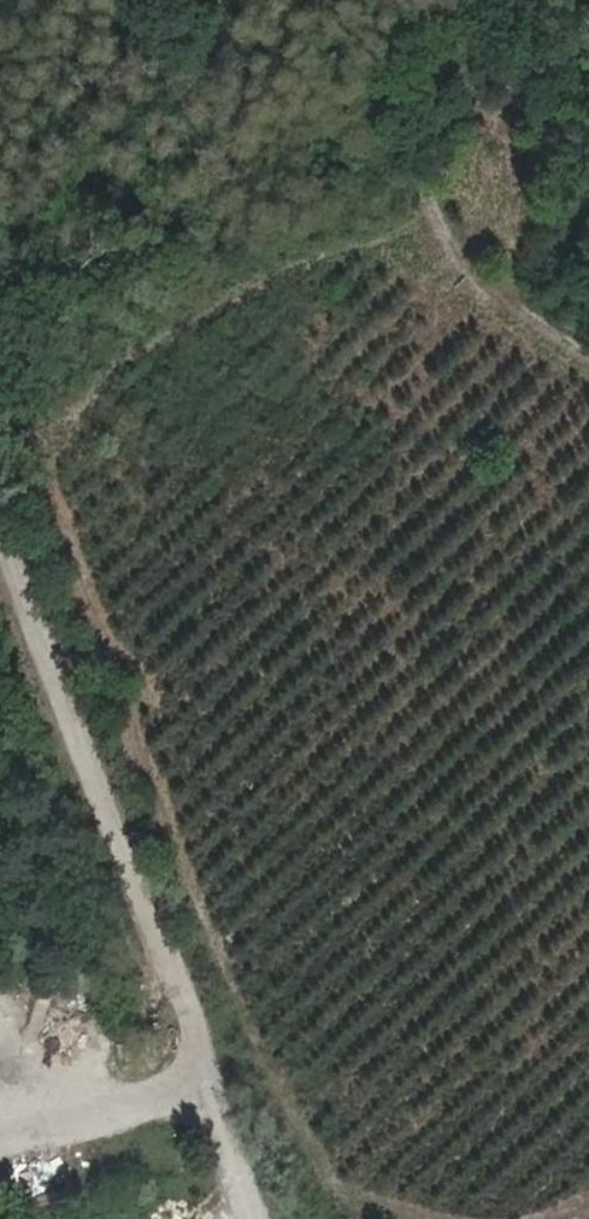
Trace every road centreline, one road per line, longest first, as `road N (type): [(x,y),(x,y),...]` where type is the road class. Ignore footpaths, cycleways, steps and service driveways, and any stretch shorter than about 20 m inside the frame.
road 1 (unclassified): [(259,1218),(0,534)]

